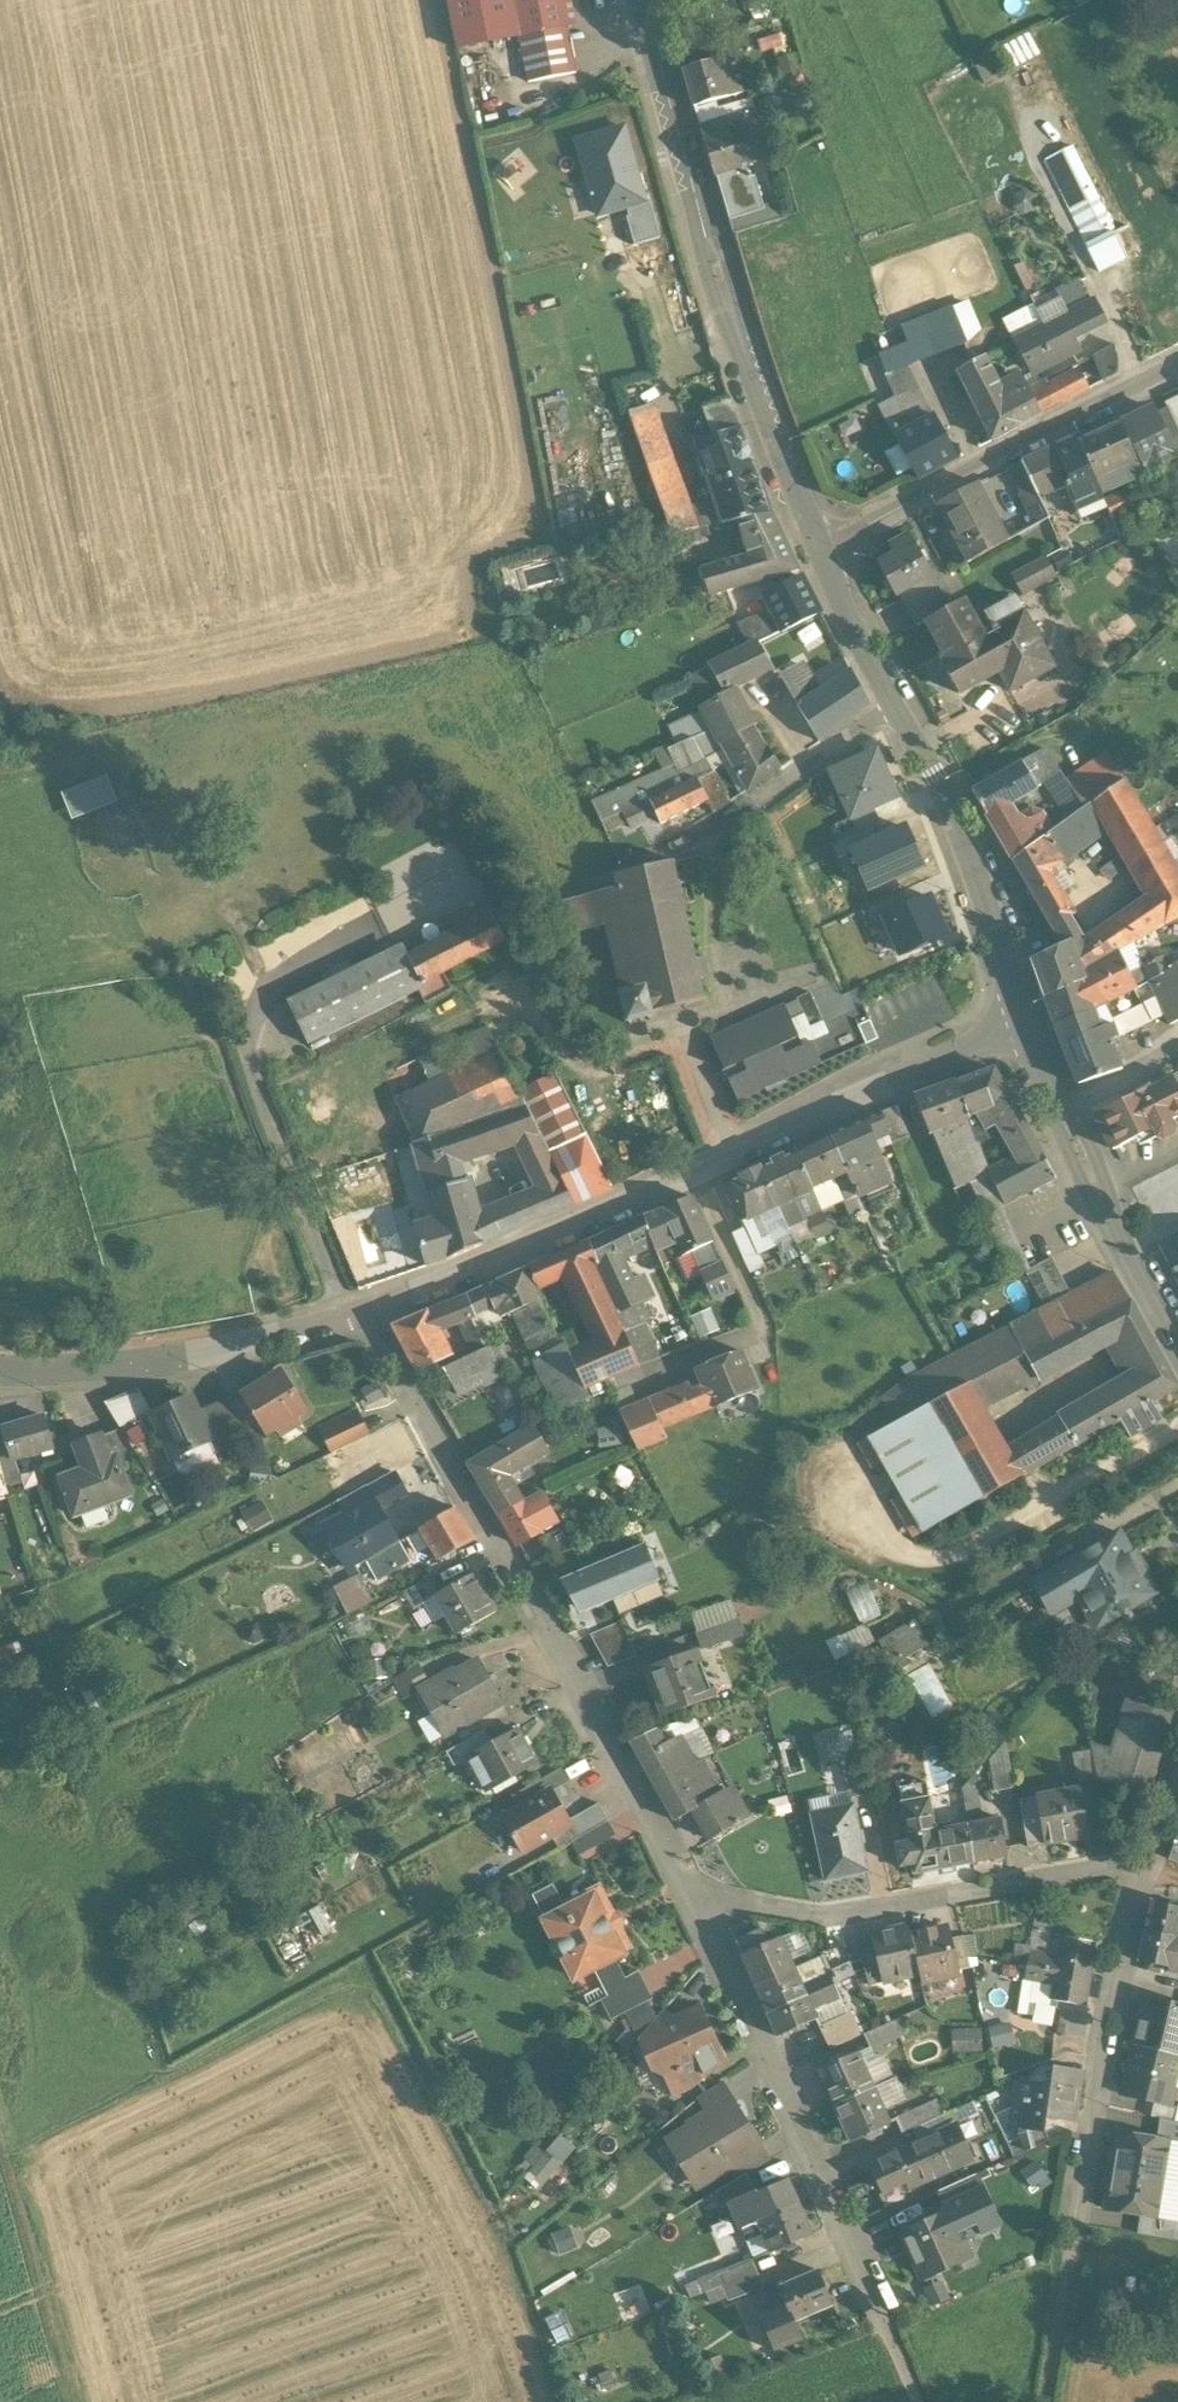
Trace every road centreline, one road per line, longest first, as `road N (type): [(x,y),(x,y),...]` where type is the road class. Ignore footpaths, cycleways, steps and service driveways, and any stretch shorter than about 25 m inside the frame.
road 1 (residential): [(357,1321),(573,1671),(686,1891)]
road 2 (tertiary): [(808,549),(701,247),(641,0)]
road 3 (residential): [(686,1891),(884,2330)]
road 4 (residential): [(1138,1874),(1118,1868),(899,1909),(798,1910),(686,1891)]
road 5 (unclassified): [(1177,365),(808,549)]
road 6 (tertiary): [(357,1321),(725,1160)]
road 7 (residential): [(1072,2253),(1138,1874)]
road 8 (tertiary): [(0,1373),(124,1370),(357,1321)]
road 9 (tertiary): [(1177,1354),(1129,1270),(1023,1034)]
road 10 (tertiary): [(1023,1034),(934,780),(893,708)]
road 11 (tertiary): [(725,1160),(1023,1034)]
road 12 (track): [(0,2152),(68,2401)]
road 13 (residential): [(893,708),(817,771),(695,845)]
road 14 (tertiary): [(893,708),(808,549)]
road 15 (residential): [(725,1160),(672,1024)]
road 16 (residential): [(1138,1874),(1177,1745)]

